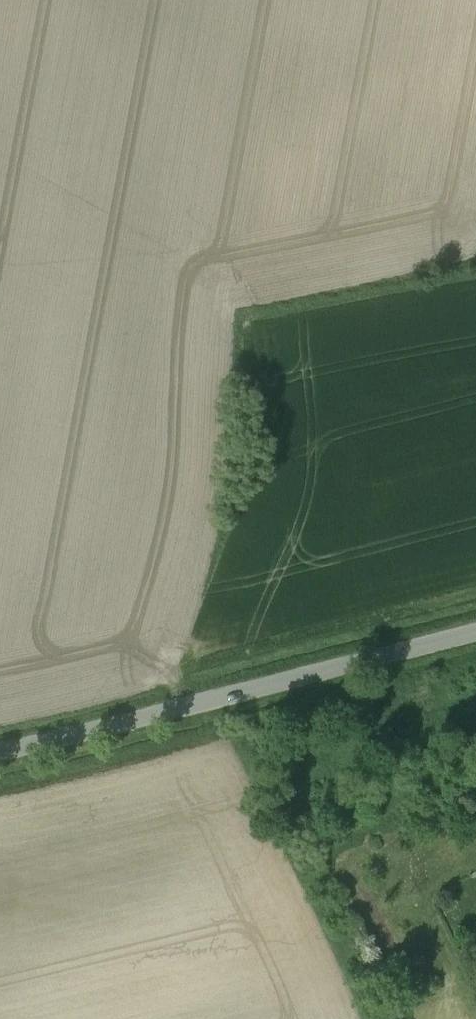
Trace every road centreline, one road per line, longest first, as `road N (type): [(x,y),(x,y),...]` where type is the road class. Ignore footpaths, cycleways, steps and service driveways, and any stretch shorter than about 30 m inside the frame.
road 1 (tertiary): [(0,752),(475,632)]

